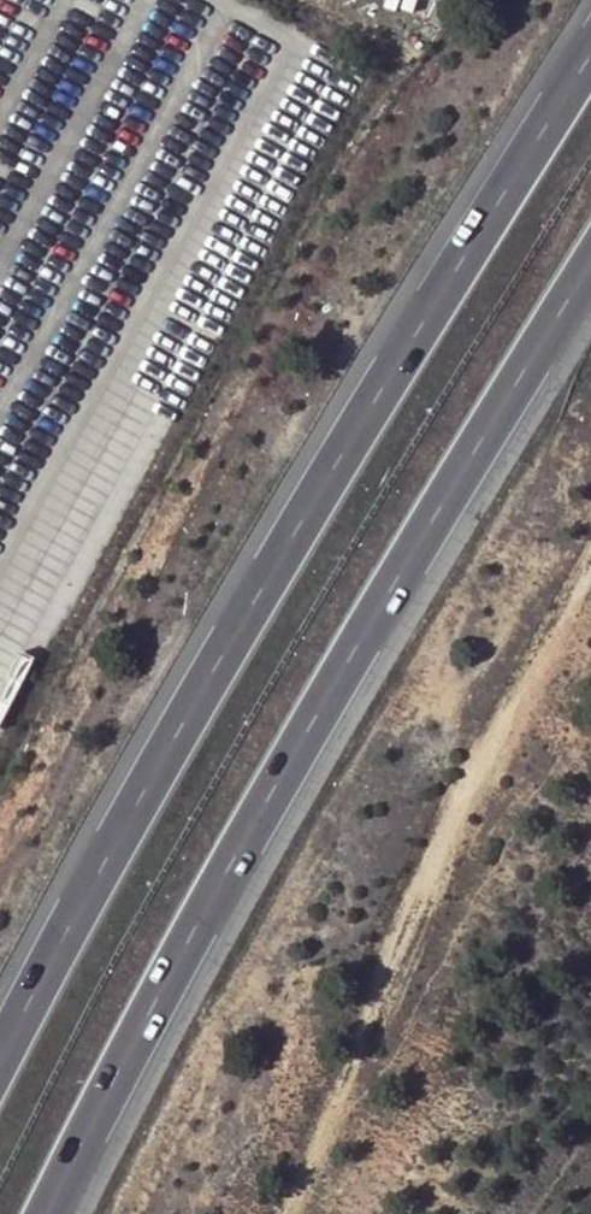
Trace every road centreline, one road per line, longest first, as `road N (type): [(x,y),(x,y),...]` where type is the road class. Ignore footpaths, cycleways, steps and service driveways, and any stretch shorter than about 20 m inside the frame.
road 1 (motorway): [(590,56),(188,713),(0,1065)]
road 2 (motorway): [(58,1213),(312,732),(590,286)]

